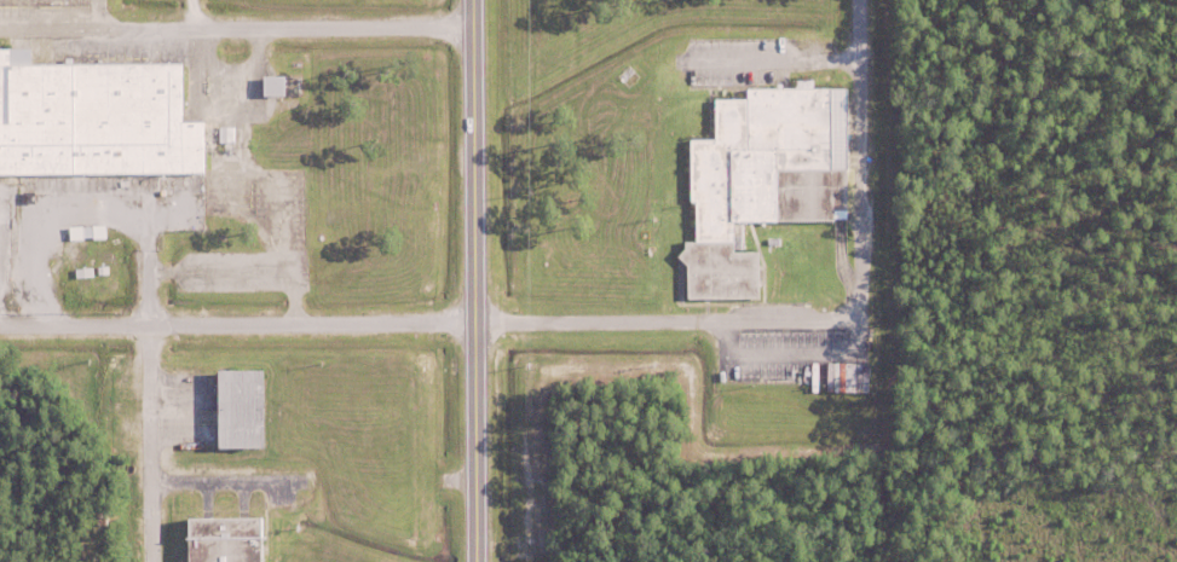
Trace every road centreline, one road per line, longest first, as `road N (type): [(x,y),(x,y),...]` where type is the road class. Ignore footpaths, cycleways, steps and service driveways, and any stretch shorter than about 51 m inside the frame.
road 1 (residential): [(0,326),(843,320),(859,300),(856,0)]
road 2 (residential): [(472,561),(470,0)]
road 3 (residential): [(469,28),(0,31)]
road 4 (residential): [(147,561),(148,325)]

